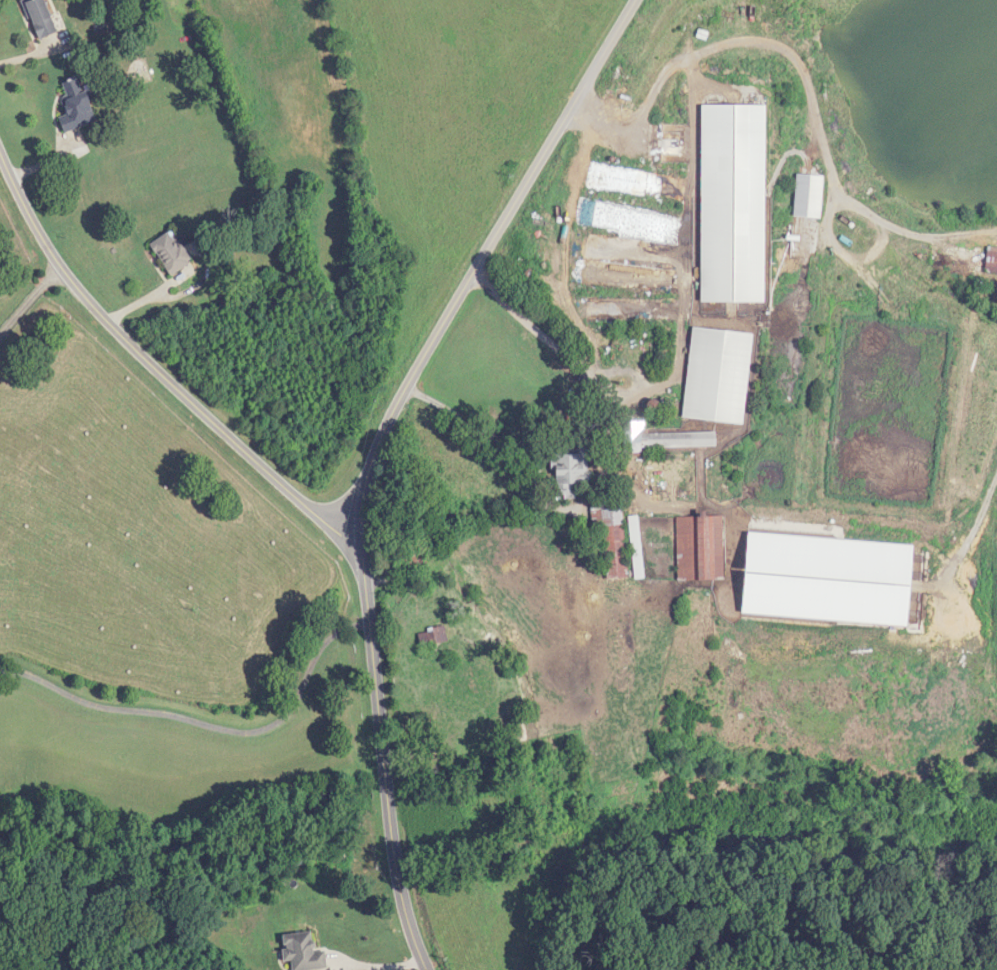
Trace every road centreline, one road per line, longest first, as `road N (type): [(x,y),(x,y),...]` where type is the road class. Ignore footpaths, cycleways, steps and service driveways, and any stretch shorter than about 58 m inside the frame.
road 1 (residential): [(428,969),(397,872),(387,795),(362,549),(368,476),(390,417),(636,0)]
road 2 (residential): [(362,549),(209,420),(93,305),(44,242),(0,152)]

